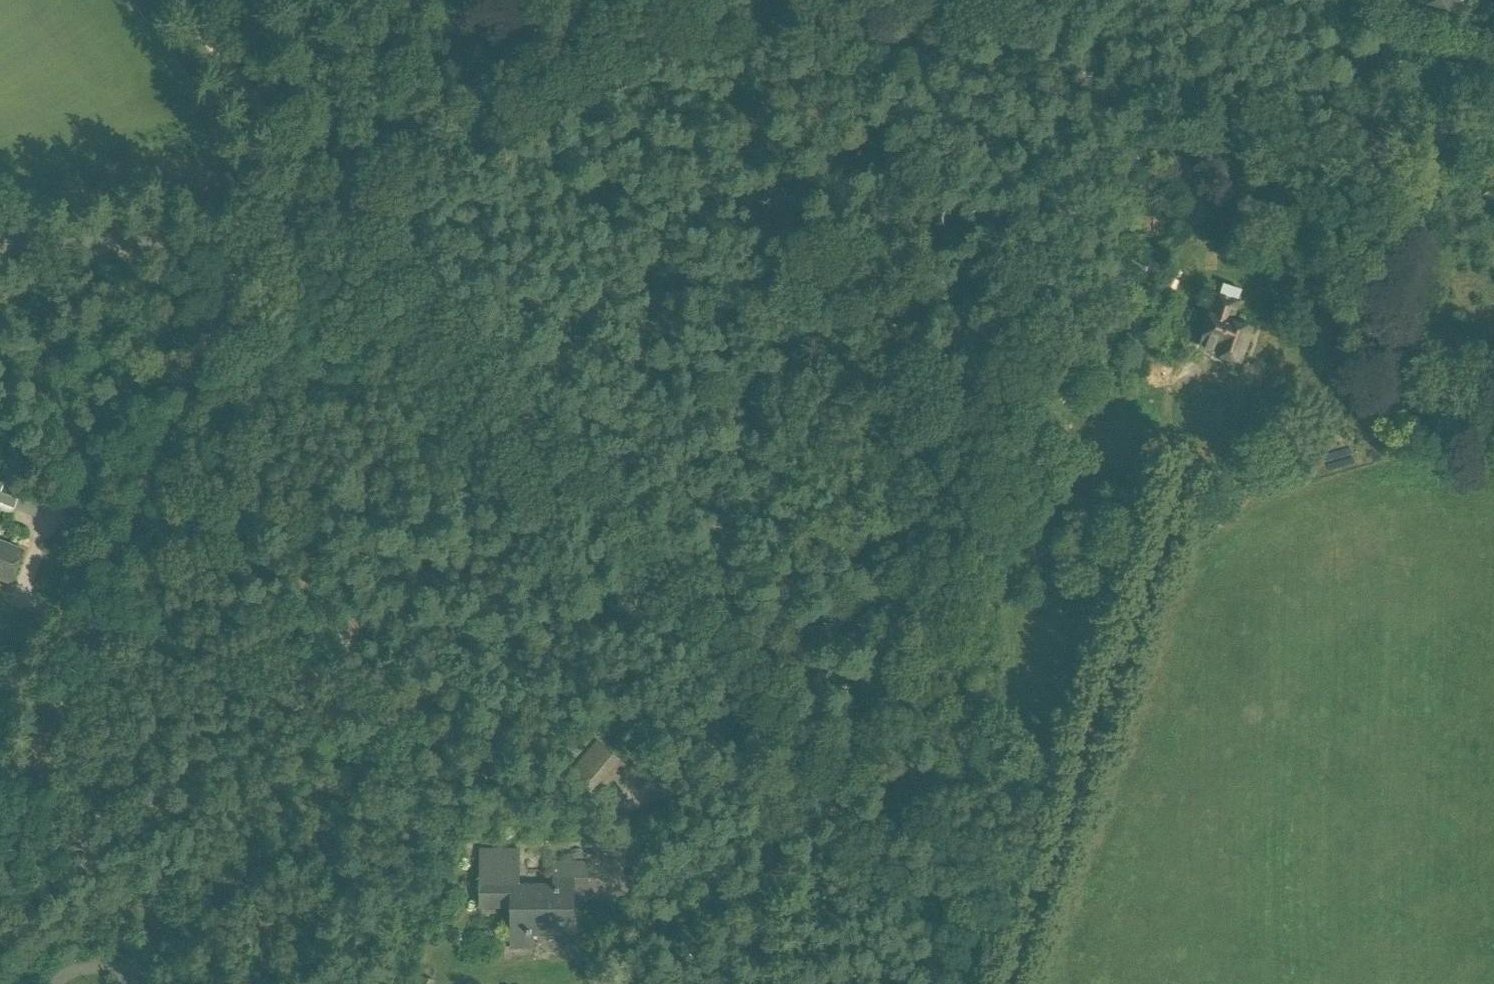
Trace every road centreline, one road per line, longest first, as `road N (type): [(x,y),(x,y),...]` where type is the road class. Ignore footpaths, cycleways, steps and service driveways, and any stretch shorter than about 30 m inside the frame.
road 1 (track): [(956,983),(755,705),(353,226),(182,0)]
road 2 (track): [(1127,0),(1111,37),(1113,153),(1088,219),(846,647),(755,705)]
road 3 (tertiary): [(0,873),(184,395),(247,271)]
road 4 (track): [(783,0),(760,251),(883,413),(949,470)]
road 5 (tertiary): [(247,271),(328,193),(601,0)]
road 6 (unclassified): [(0,238),(165,248),(247,271)]

